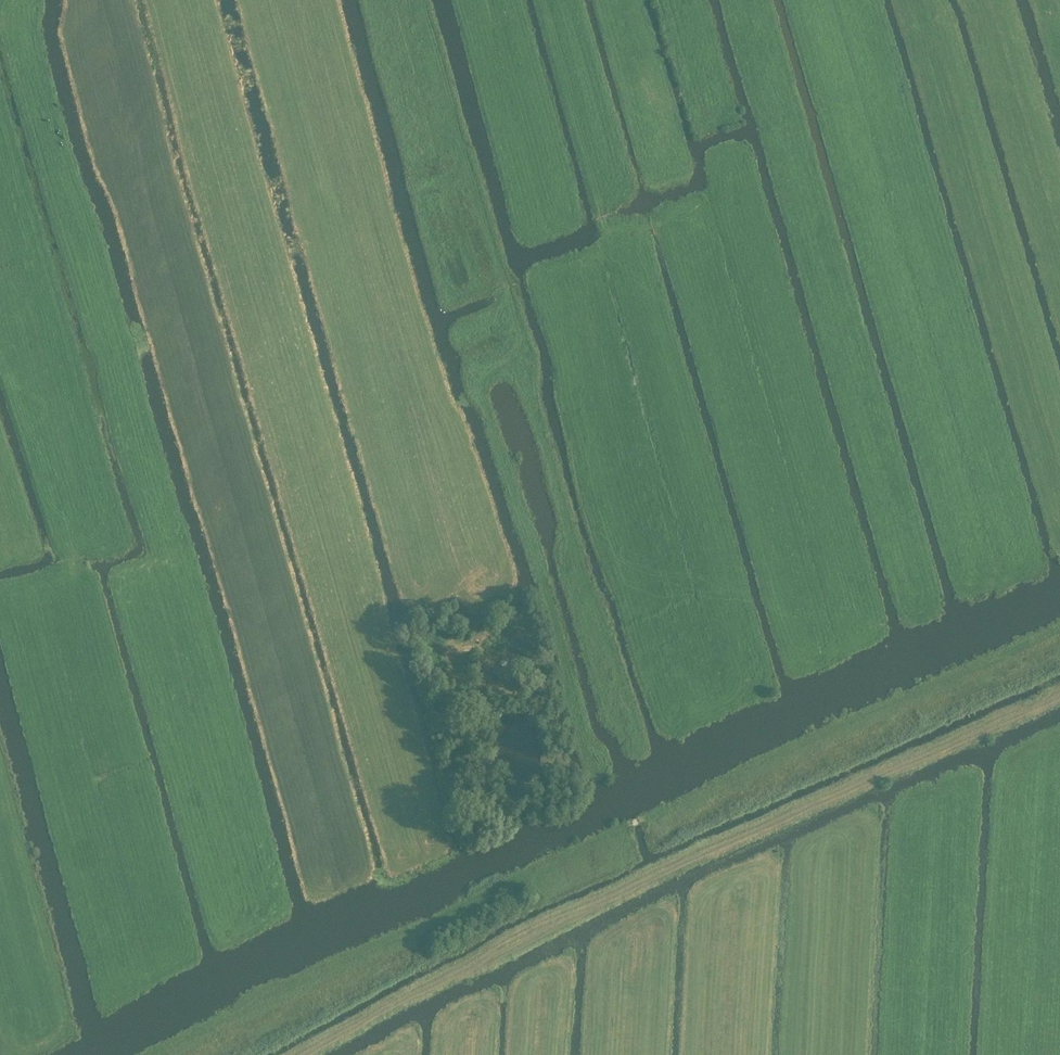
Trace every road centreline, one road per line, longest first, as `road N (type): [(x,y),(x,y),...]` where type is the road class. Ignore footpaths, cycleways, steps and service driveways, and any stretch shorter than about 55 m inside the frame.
road 1 (track): [(300,1054),(530,936),(1059,697)]

